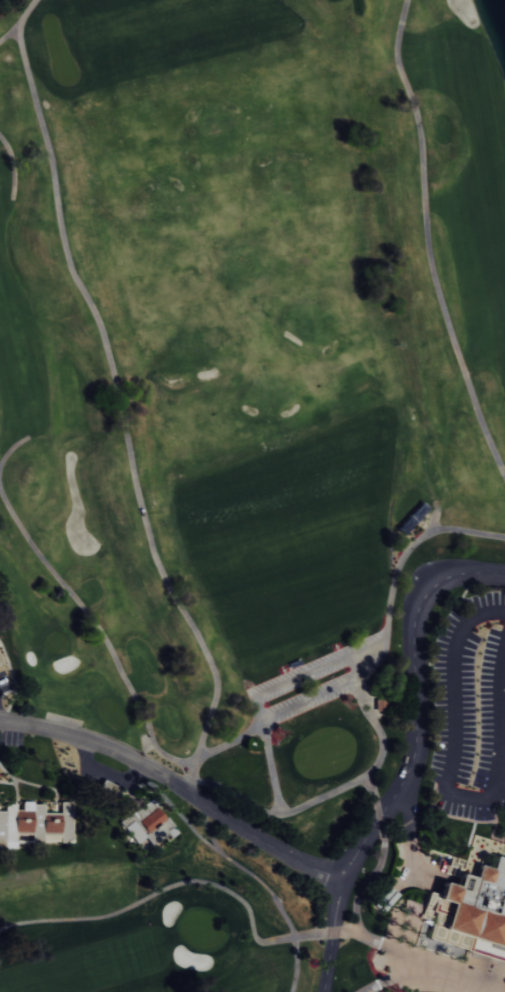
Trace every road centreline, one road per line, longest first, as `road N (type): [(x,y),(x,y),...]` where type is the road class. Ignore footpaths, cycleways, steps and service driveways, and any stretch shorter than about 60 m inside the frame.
road 1 (residential): [(350,878),(404,793),(417,742),(418,583),(437,570),(504,572)]
road 2 (residential): [(0,718),(105,744),(287,856),(350,878)]

